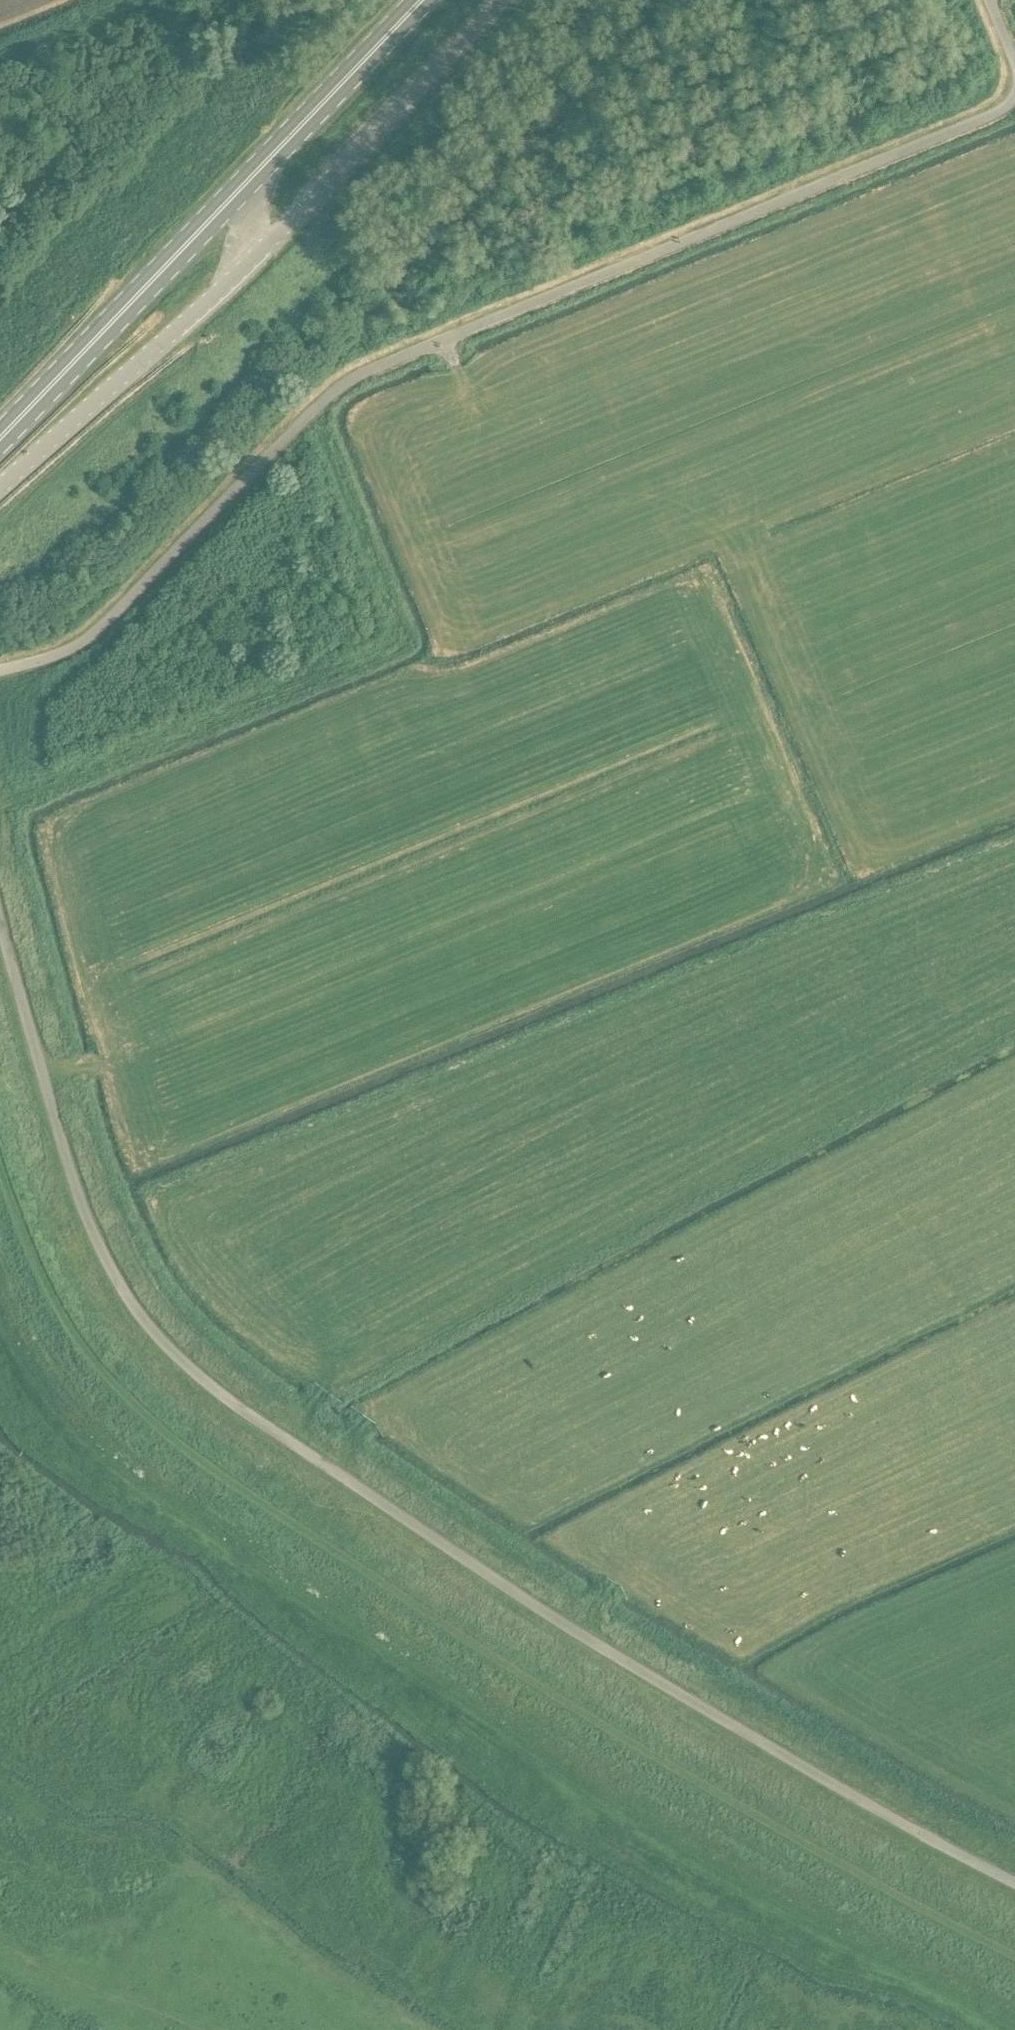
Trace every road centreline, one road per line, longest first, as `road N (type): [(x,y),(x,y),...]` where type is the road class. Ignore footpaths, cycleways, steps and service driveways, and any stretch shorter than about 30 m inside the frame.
road 1 (unclassified): [(1014,1882),(629,1663),(199,1375),(151,1328),(96,1248),(0,929)]
road 2 (track): [(1014,1951),(603,1721),(228,1476),(140,1405),(69,1316),(0,1156)]
road 3 (unclassified): [(0,669),(90,636),(316,408),(359,376),(994,113),(1014,94)]
road 4 (unclassified): [(0,488),(241,272),(500,0)]
road 5 (primary): [(0,437),(423,0)]

